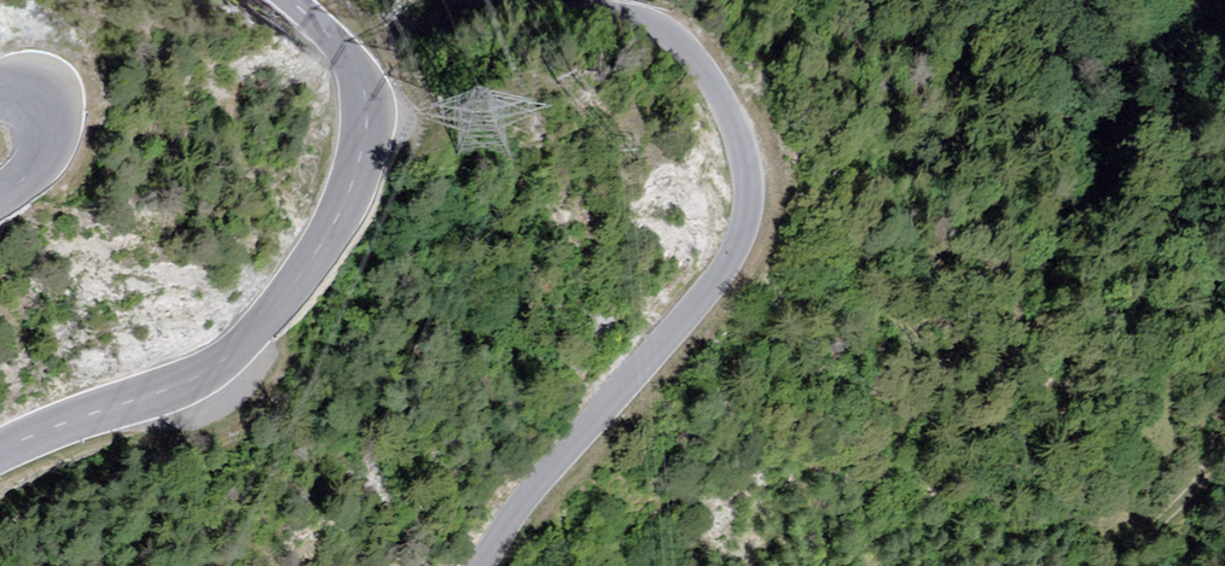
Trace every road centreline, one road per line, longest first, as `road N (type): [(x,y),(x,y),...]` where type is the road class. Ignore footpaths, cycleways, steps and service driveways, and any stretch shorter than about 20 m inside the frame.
road 1 (tertiary): [(483,565),(523,504),(725,267),(748,211),(749,184),(723,102),(679,43),(630,17),(531,0)]
road 2 (secondary): [(0,448),(194,380),(250,337),(315,256),(353,182),(370,109),(361,73),(292,0)]
road 3 (track): [(1193,0),(1171,157),(1174,202),(1224,277)]
road 4 (track): [(1224,434),(1130,565)]
road 5 (secondary): [(0,91),(36,102),(50,129),(33,170),(0,197)]

